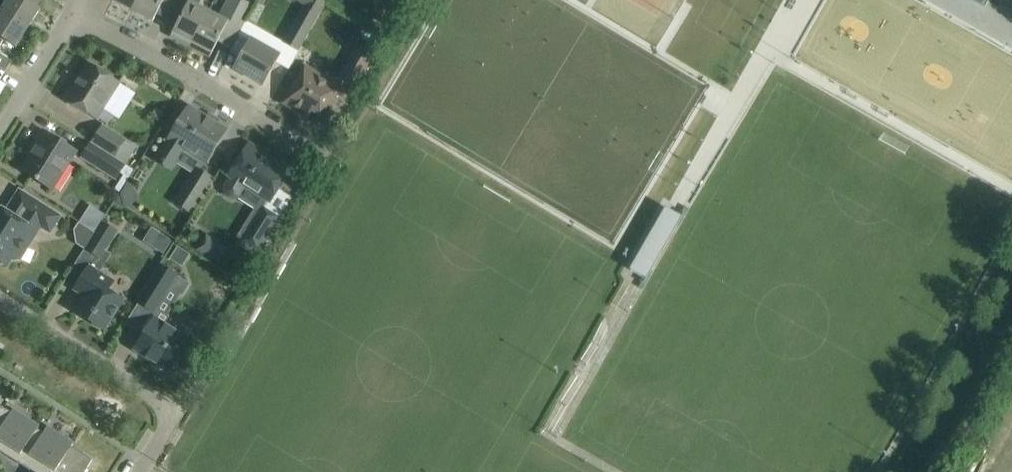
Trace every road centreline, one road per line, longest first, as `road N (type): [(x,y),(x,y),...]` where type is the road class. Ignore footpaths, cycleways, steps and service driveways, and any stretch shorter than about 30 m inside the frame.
road 1 (residential): [(337,158),(73,12)]
road 2 (residential): [(138,471),(166,426),(160,399),(0,299)]
road 3 (residential): [(0,129),(73,12)]

